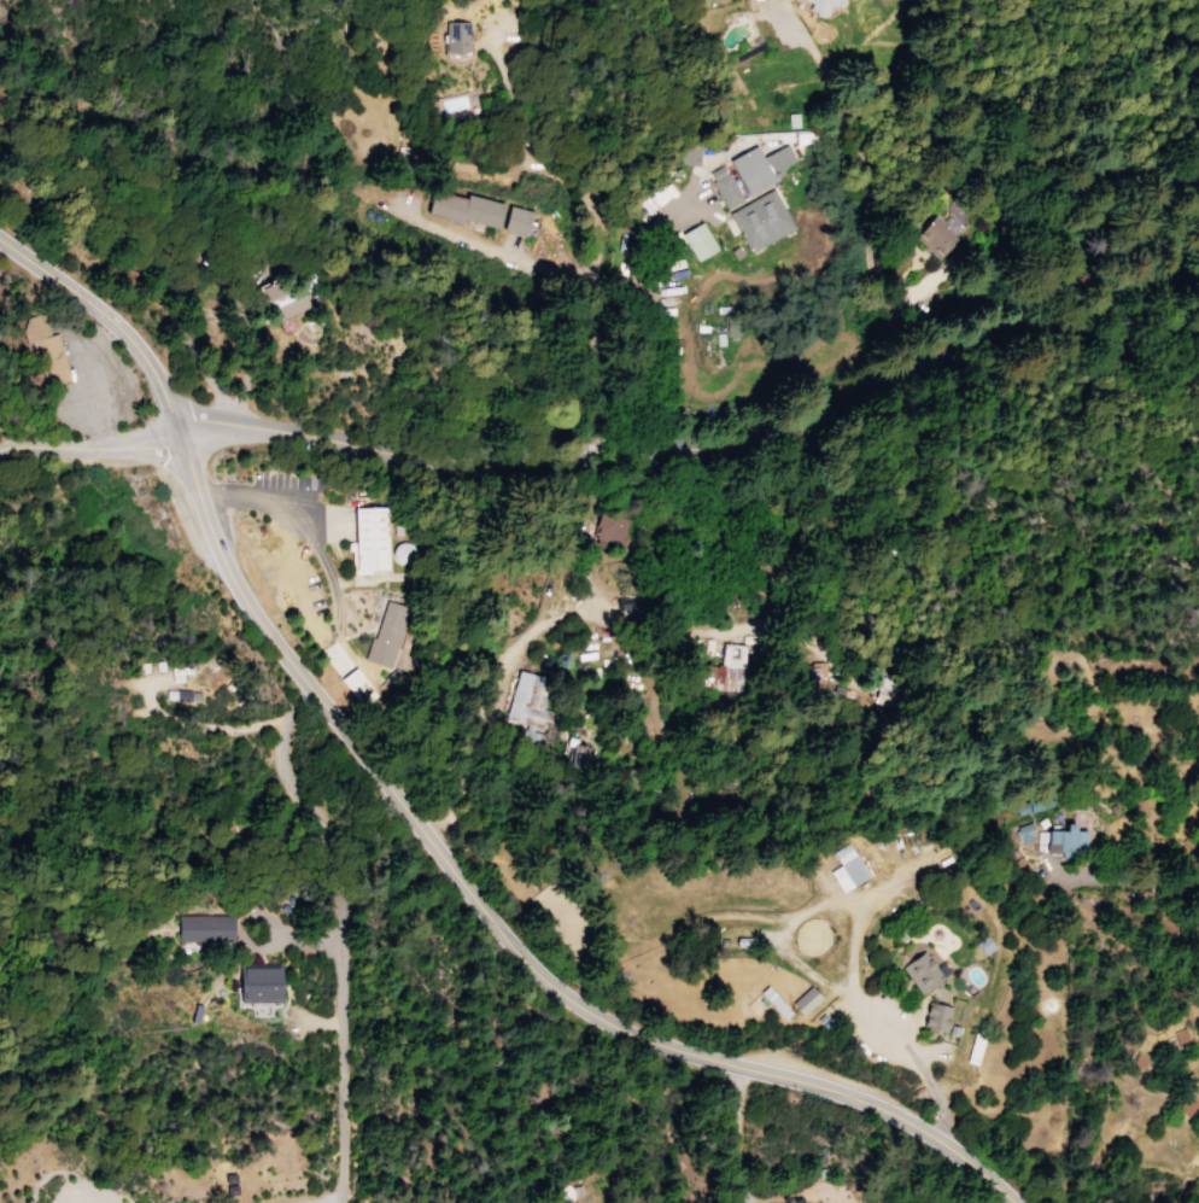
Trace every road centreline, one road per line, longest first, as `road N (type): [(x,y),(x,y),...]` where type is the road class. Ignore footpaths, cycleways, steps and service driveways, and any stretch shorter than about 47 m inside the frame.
road 1 (secondary): [(1012,1202),(935,1135),(879,1106),(656,1046),(581,1010),(527,963),(246,605),(211,535),(177,428)]
road 2 (tertiary): [(177,428),(206,422),(422,461),(764,442),(890,379),(1198,259)]
road 3 (residential): [(318,703),(287,720),(281,754),(285,783),(331,866),(343,1202)]
road 4 (residential): [(628,451),(578,176)]
road 5 (secondary): [(177,428),(140,351),(0,239)]
road 6 (tertiary): [(0,453),(145,445),(177,428)]

